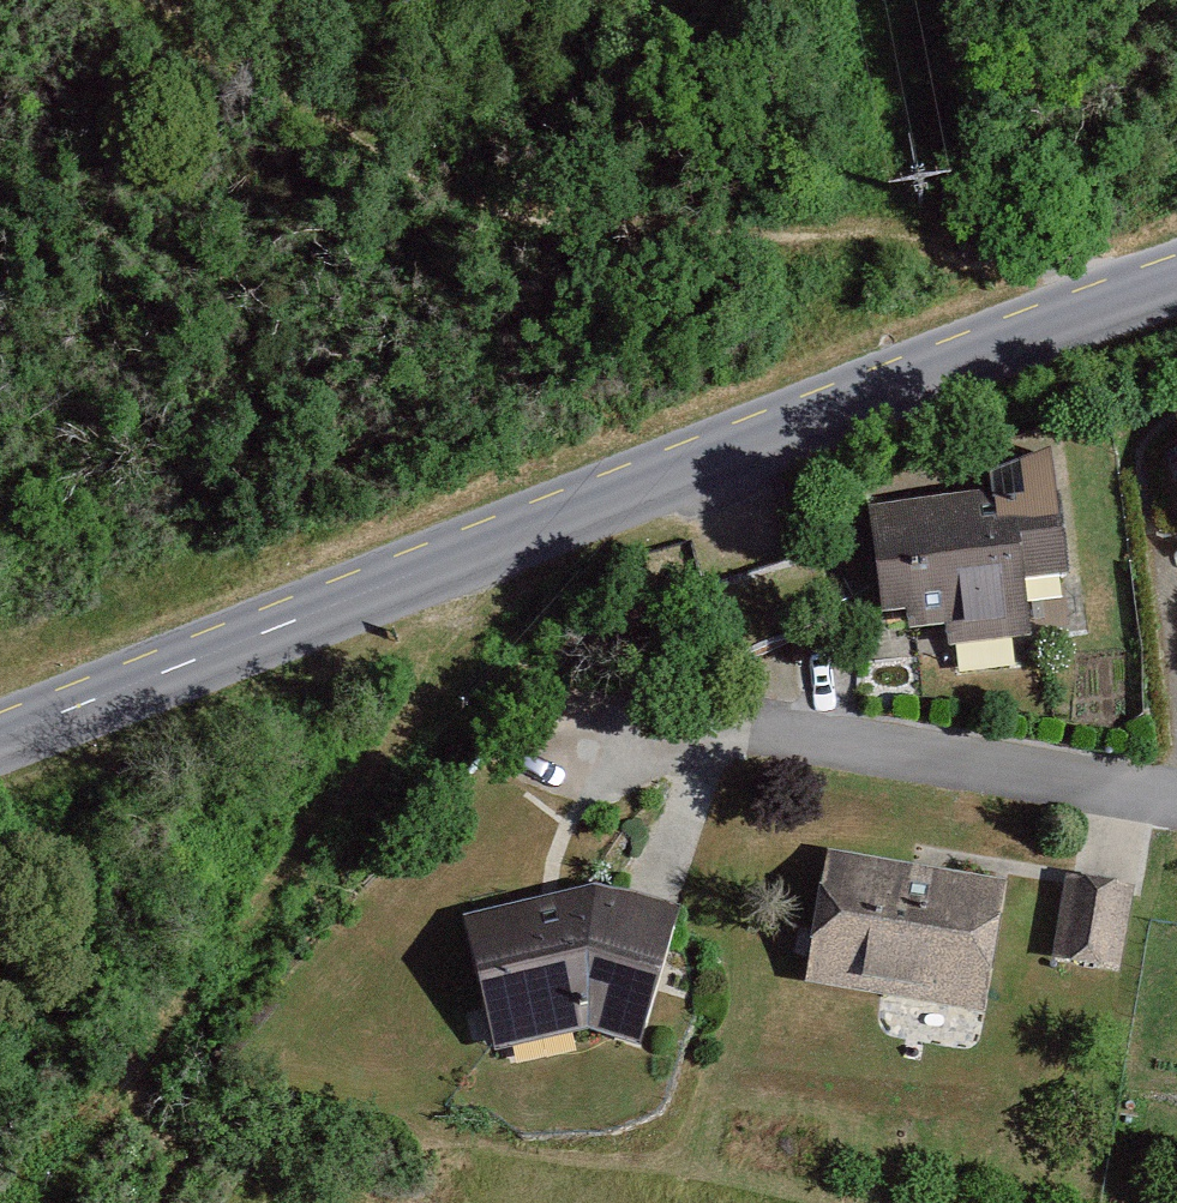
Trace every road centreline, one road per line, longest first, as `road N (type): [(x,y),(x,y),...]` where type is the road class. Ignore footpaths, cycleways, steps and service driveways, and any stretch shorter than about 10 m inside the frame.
road 1 (tertiary): [(0,745),(1176,284)]
road 2 (track): [(1155,291),(856,239),(664,233),(447,189),(0,200)]
road 3 (track): [(557,526),(239,931),(10,1202)]
road 4 (track): [(447,189),(98,0)]

